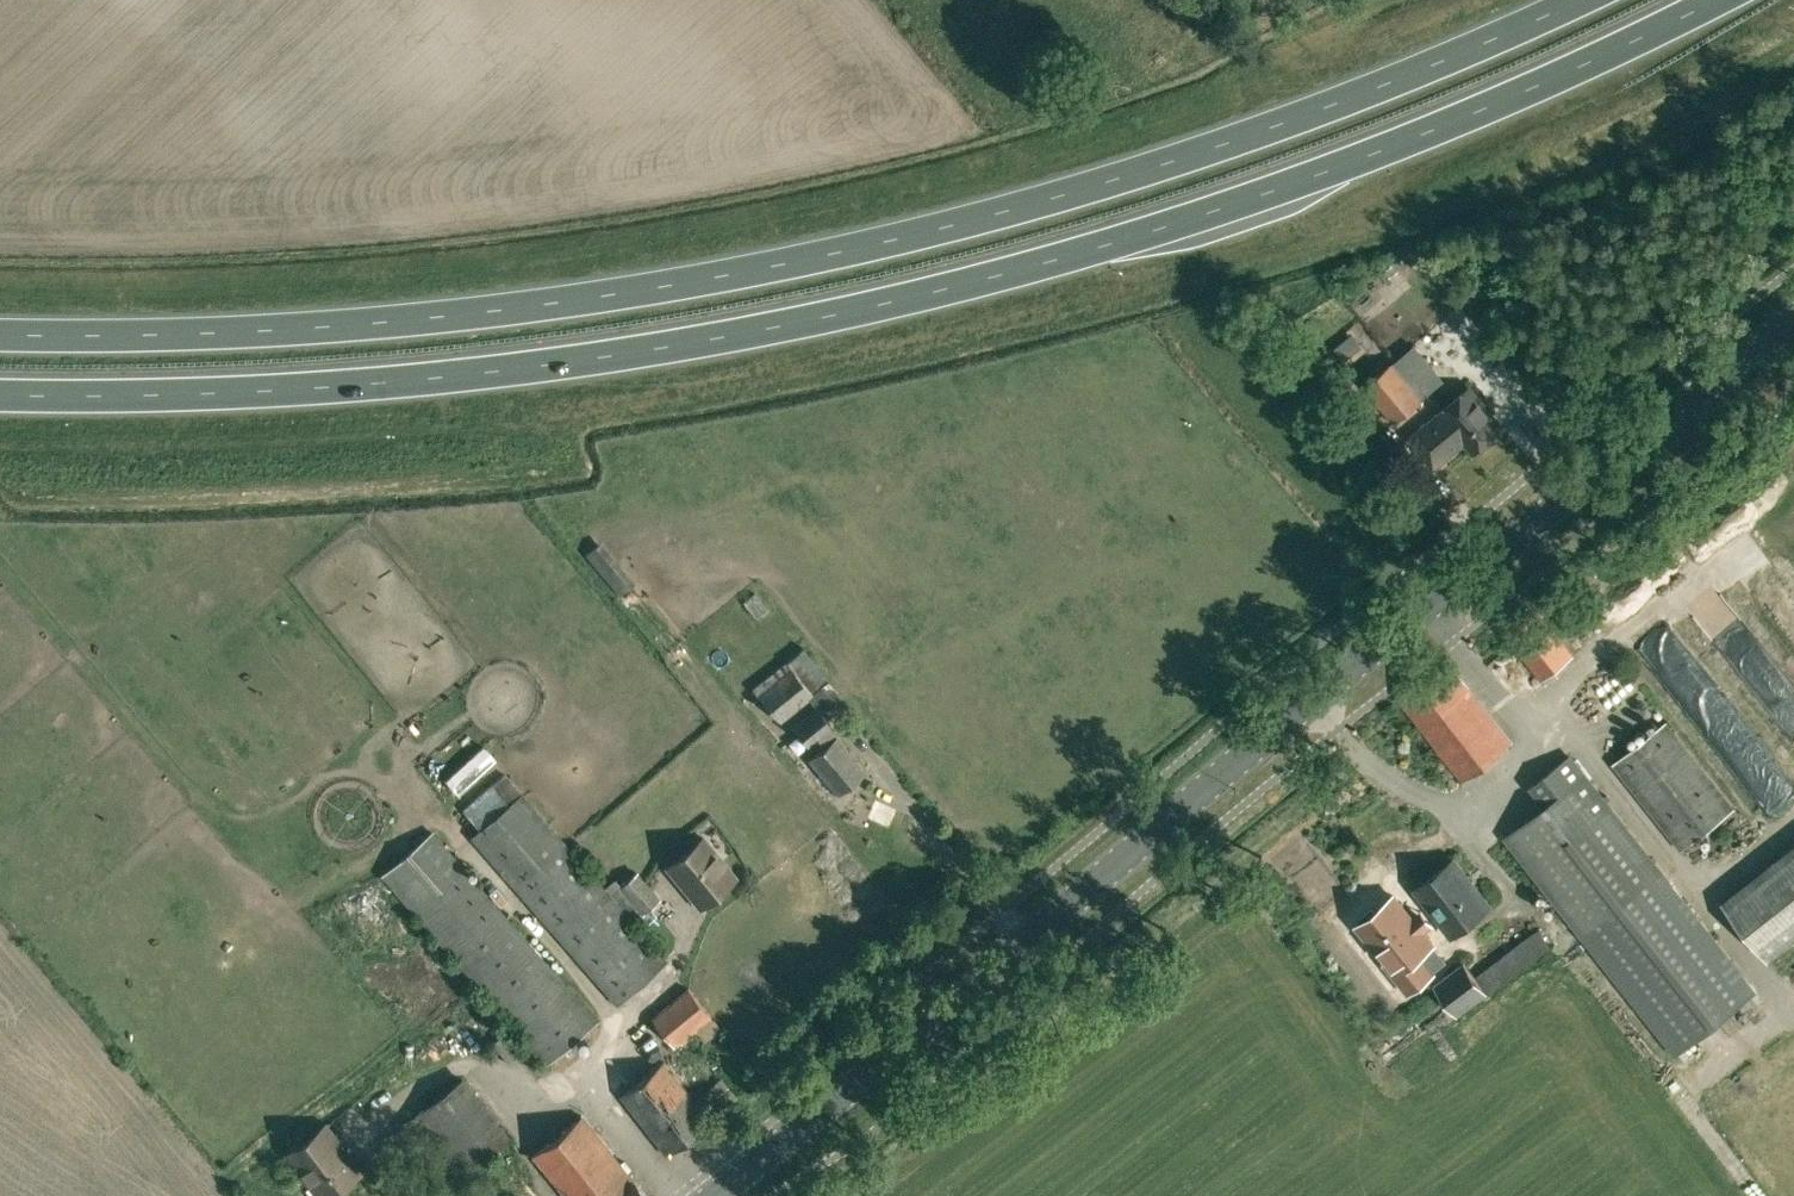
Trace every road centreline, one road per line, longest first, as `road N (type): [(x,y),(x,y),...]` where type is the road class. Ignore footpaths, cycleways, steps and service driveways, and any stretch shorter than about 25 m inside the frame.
road 1 (trunk): [(0,392),(154,394),(509,368),(862,307),(1137,235),(1413,143),(1713,0)]
road 2 (trunk): [(1574,0),(1249,132),(805,258),(494,310),(327,325),(0,333)]
road 3 (tertiary): [(713,1195),(1793,320)]

